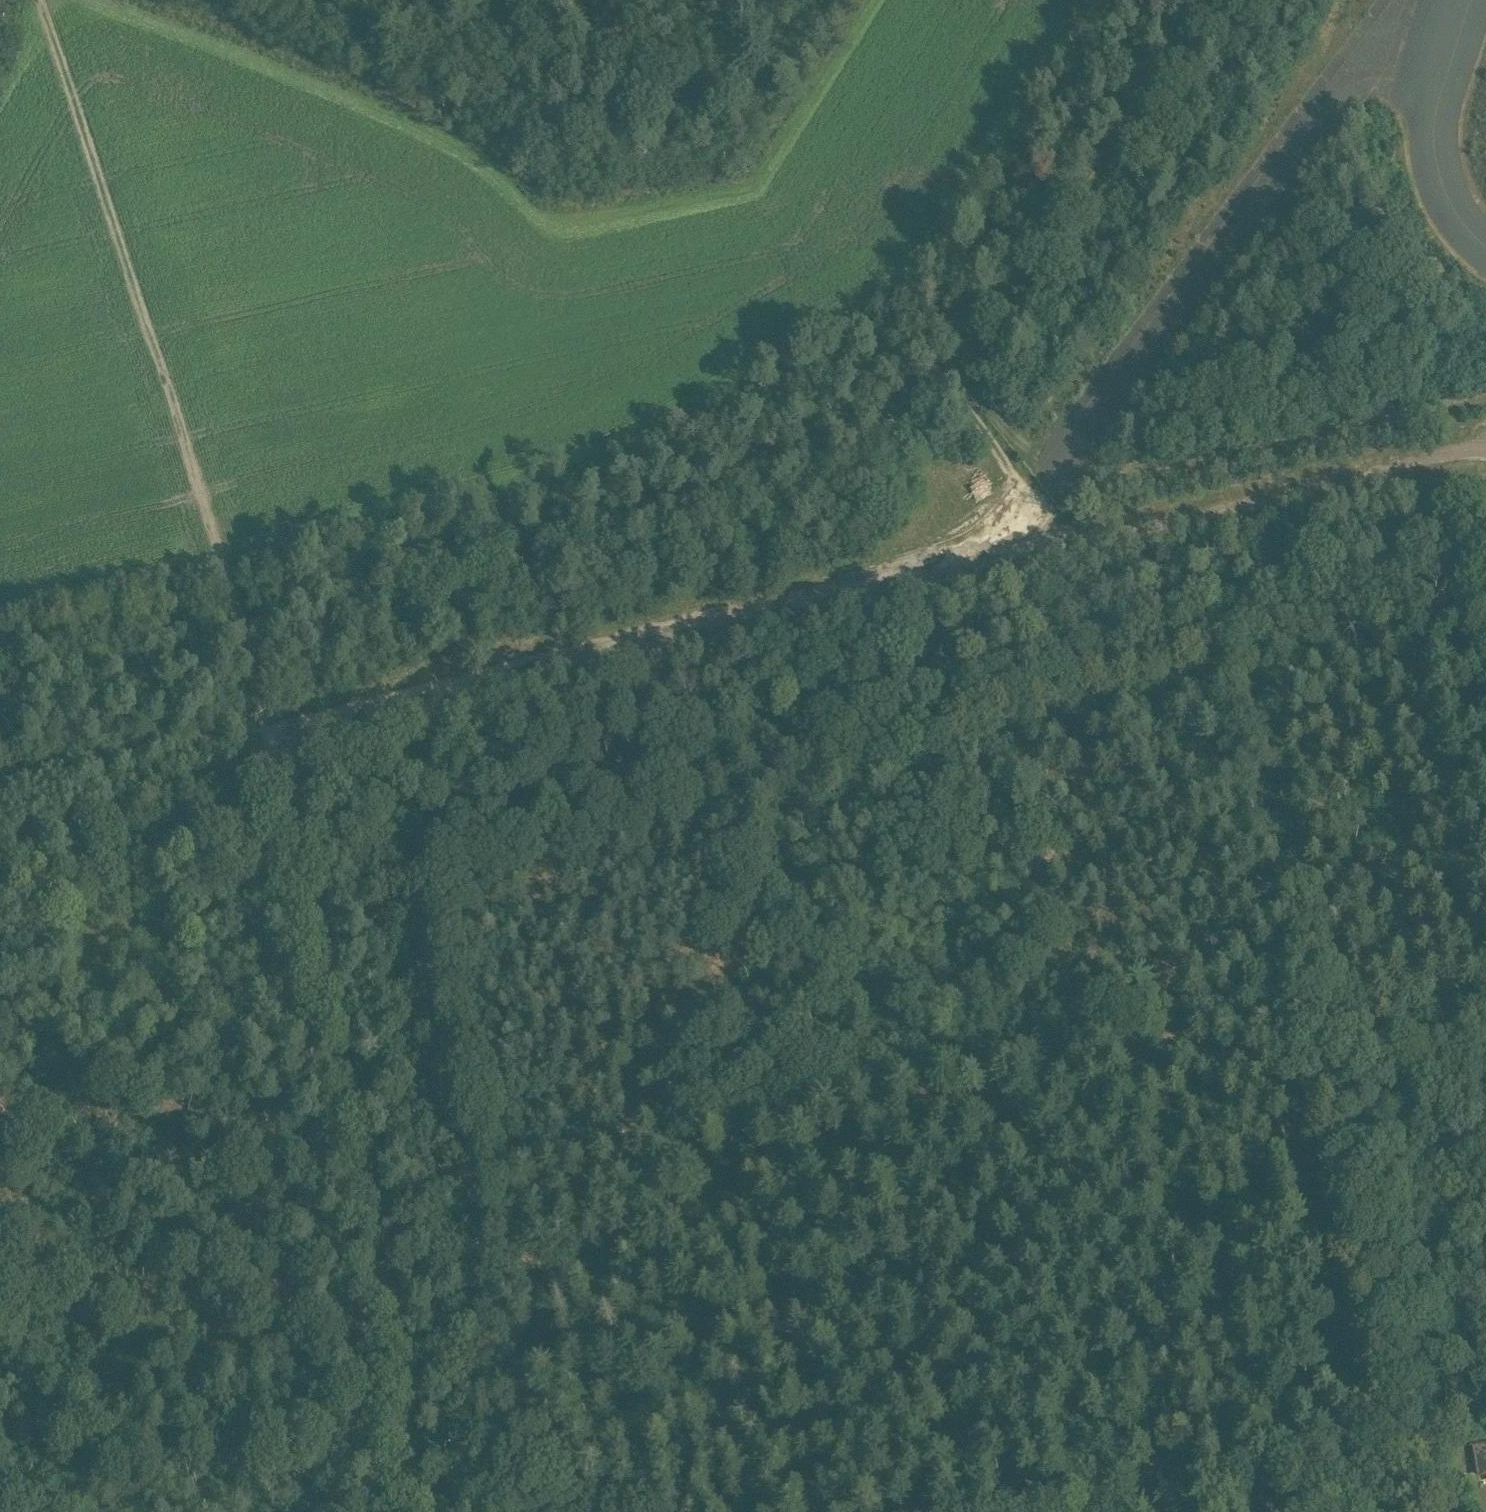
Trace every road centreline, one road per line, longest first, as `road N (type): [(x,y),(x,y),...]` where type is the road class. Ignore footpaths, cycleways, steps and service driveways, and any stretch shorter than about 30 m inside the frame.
road 1 (unclassified): [(1485,449),(1063,543),(988,547),(335,715),(295,738),(281,764),(424,1511)]
road 2 (track): [(38,0),(223,562),(281,764)]
road 3 (track): [(1127,0),(930,336),(937,369),(1063,543)]

